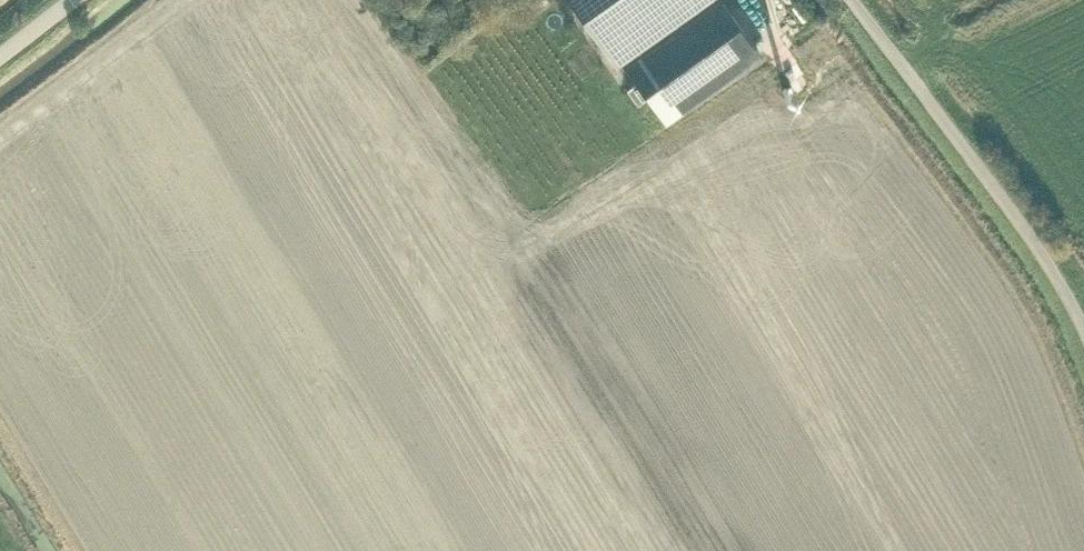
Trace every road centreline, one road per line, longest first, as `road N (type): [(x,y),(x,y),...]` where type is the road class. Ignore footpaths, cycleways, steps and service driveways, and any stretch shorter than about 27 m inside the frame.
road 1 (unclassified): [(1083,335),(1028,229),(845,0)]

